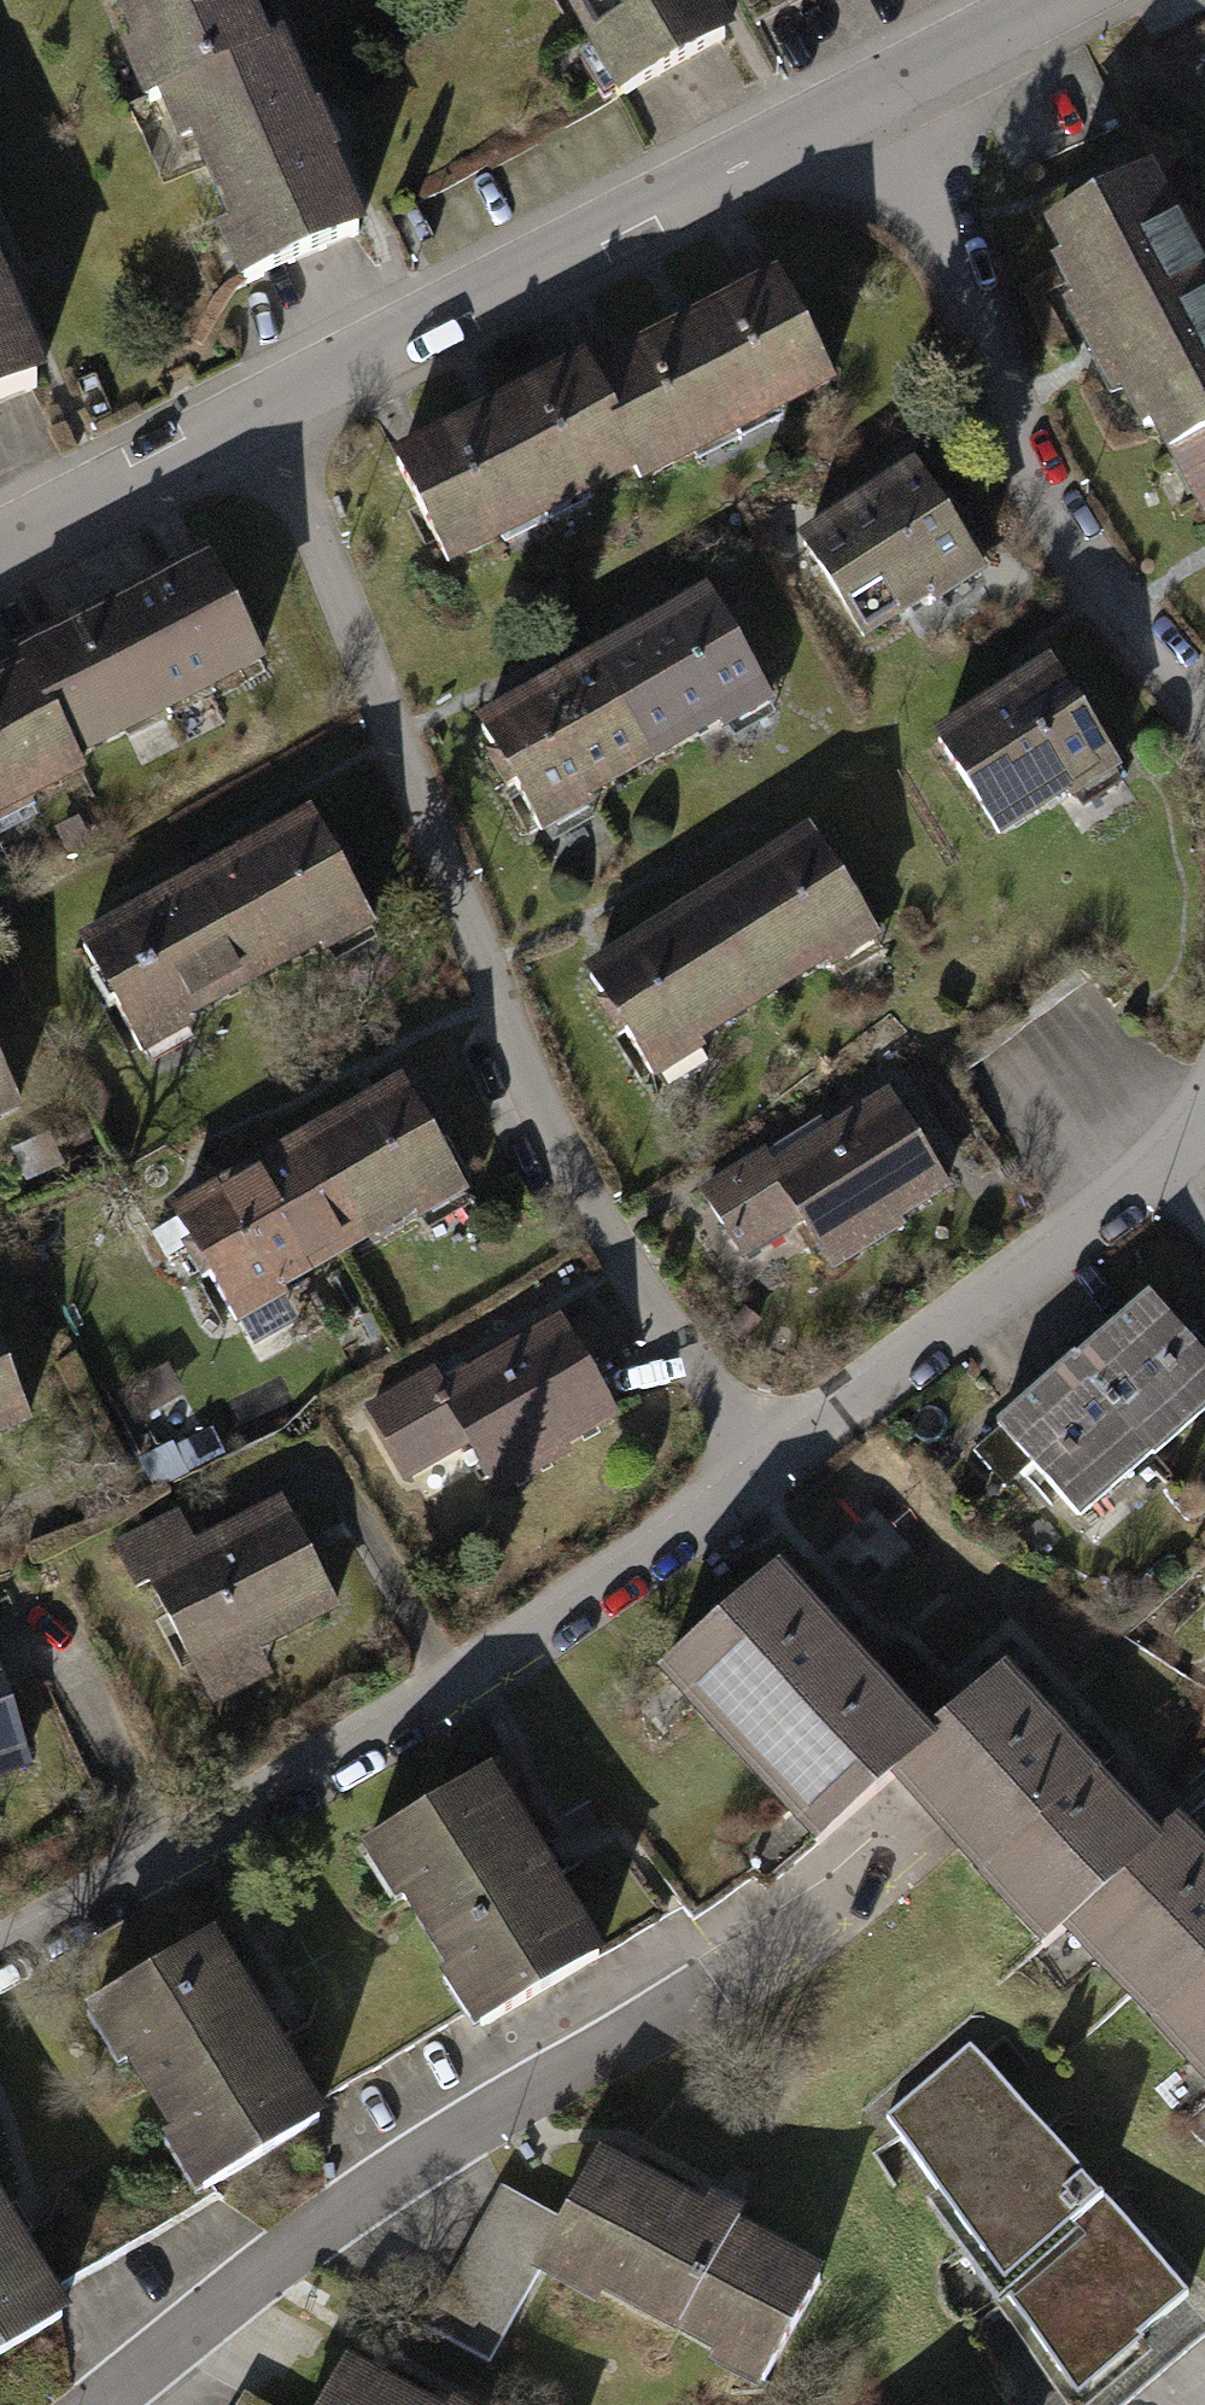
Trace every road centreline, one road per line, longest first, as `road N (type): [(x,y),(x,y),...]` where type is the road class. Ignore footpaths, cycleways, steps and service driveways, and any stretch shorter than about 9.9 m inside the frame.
road 1 (residential): [(763,1463),(620,1261),(503,1043),(246,428)]
road 2 (residential): [(104,2404),(290,2259),(690,1982),(890,1859)]
road 3 (residential): [(763,1463),(468,1674),(0,1959)]
road 4 (residential): [(246,428),(540,289),(878,115)]
road 5 (residential): [(878,115),(1022,459),(1204,699)]
road 6 (residential): [(1204,1142),(1184,1165),(763,1463)]
road 7 (residential): [(0,549),(246,428)]
road 8 (residential): [(878,115),(1084,0)]

